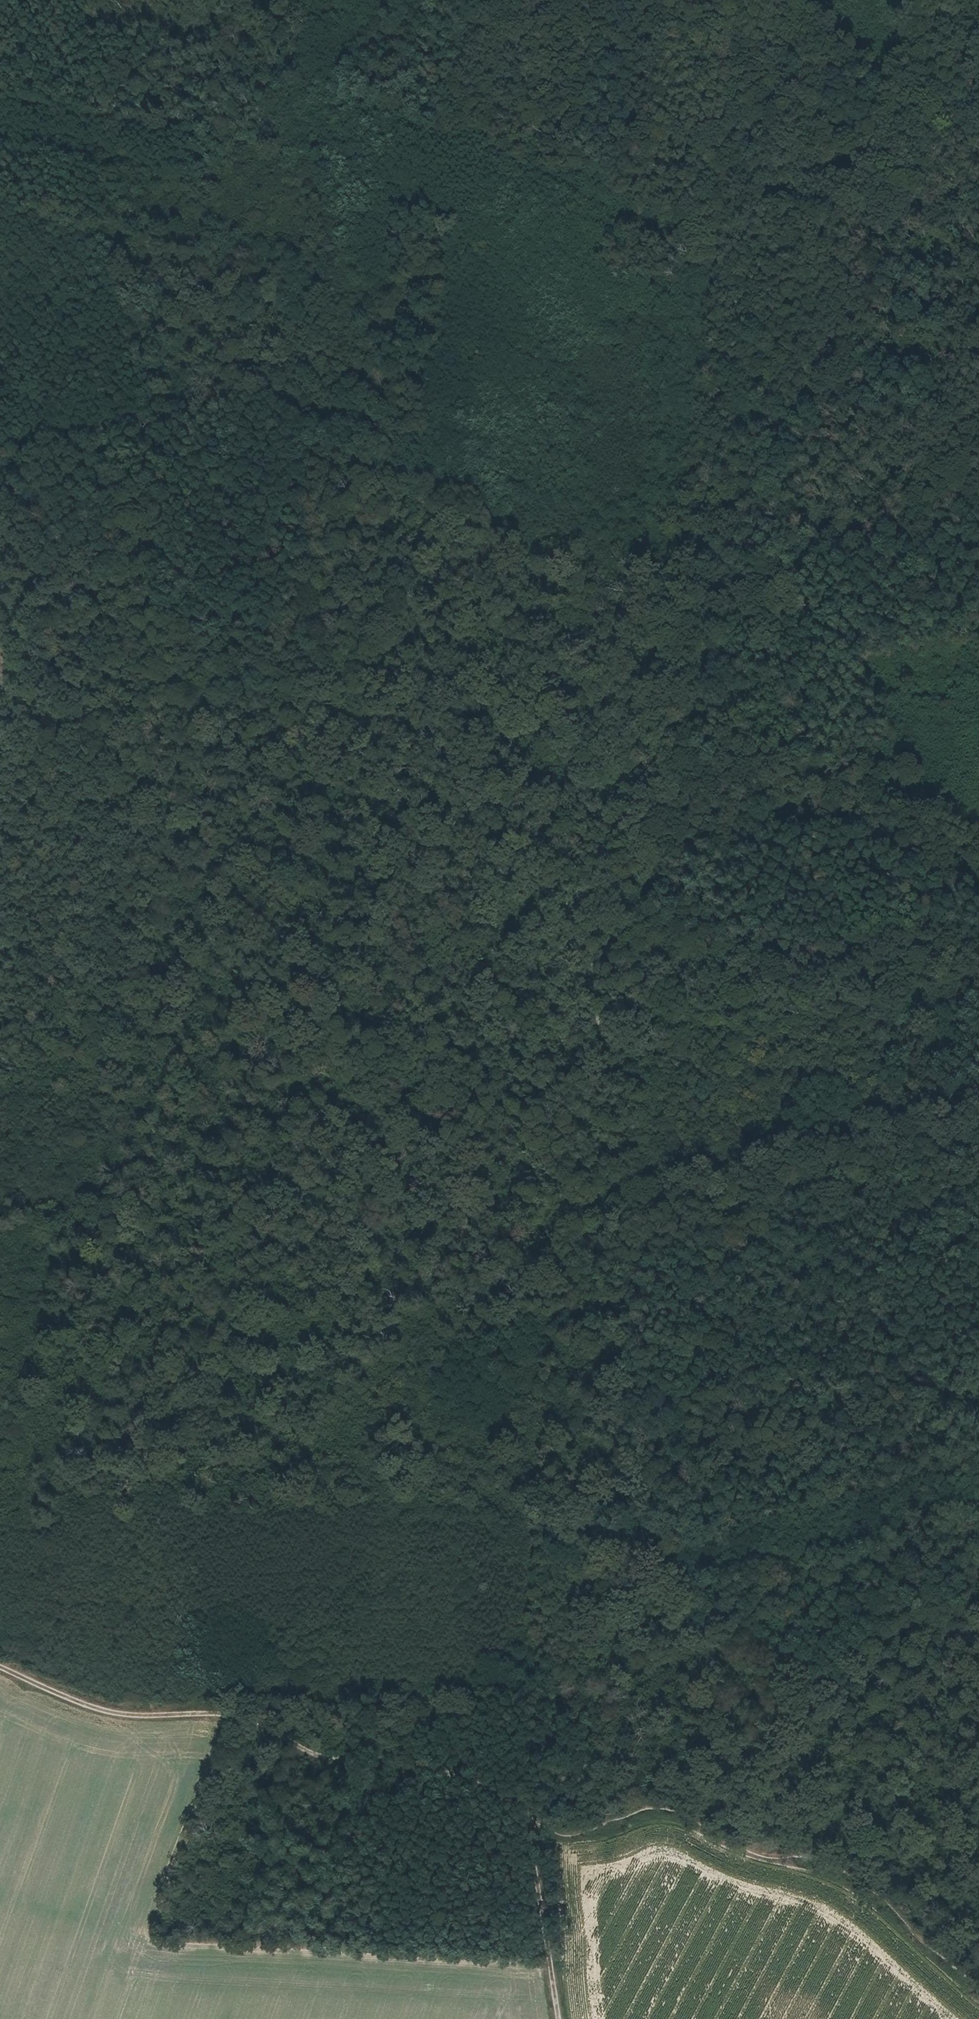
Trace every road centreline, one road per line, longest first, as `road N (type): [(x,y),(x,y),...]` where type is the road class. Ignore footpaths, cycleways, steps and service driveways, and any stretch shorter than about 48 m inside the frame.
road 1 (track): [(937,0),(918,15),(887,73),(843,268),(774,427),(705,637),(637,728),(591,914),(617,1118),(550,1484),(528,1815)]
road 2 (track): [(0,1670),(92,1711),(258,1716),(330,1755),(483,1772),(528,1815)]
road 3 (track): [(528,1815),(545,1835),(570,1836),(664,1815),(694,1824),(835,1888),(978,2008)]
road 4 (track): [(557,2018),(528,1815)]

